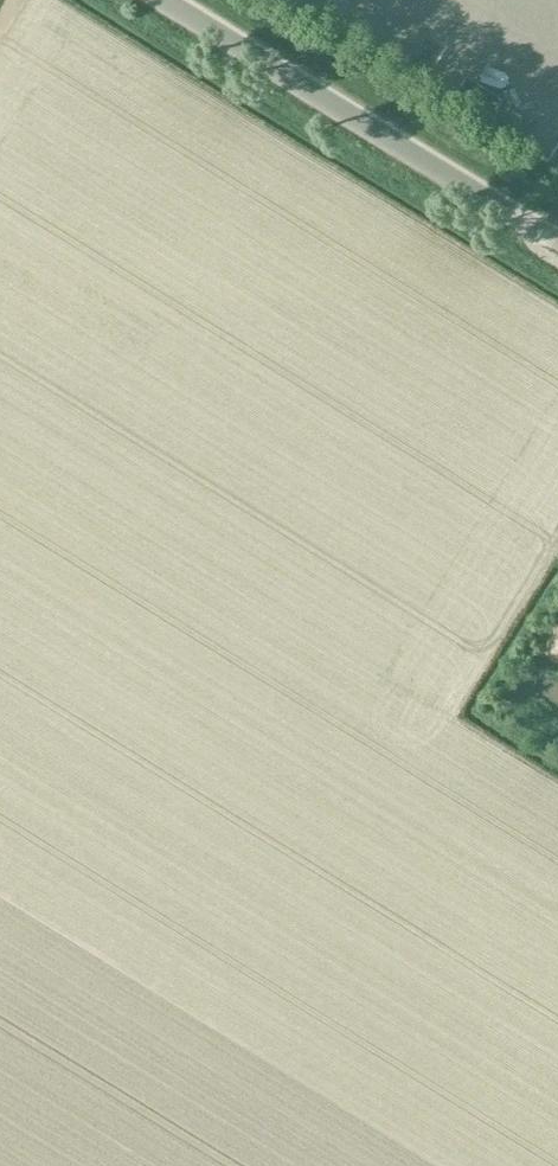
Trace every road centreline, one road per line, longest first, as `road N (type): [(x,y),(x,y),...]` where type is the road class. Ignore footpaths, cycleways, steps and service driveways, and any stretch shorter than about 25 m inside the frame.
road 1 (unclassified): [(557,246),(159,0)]

